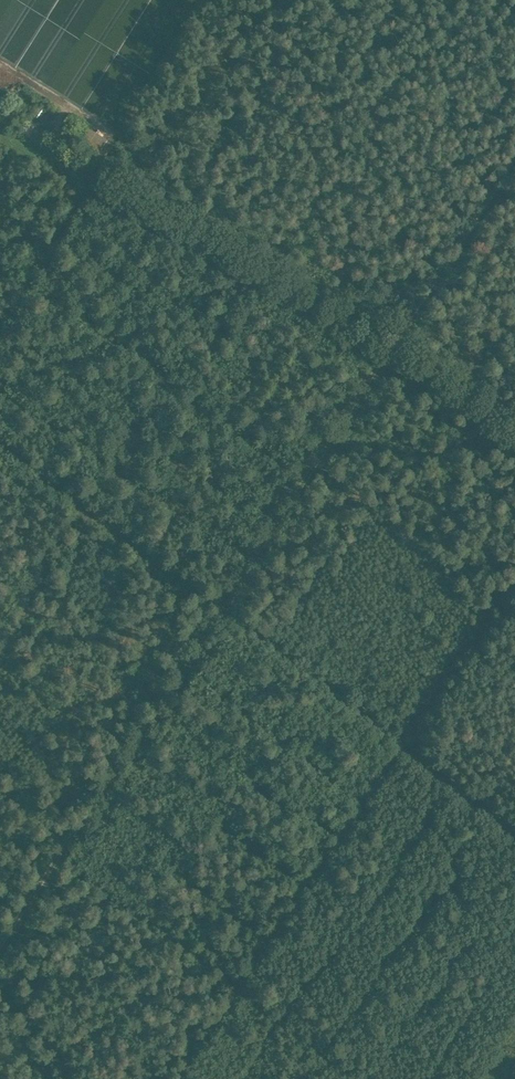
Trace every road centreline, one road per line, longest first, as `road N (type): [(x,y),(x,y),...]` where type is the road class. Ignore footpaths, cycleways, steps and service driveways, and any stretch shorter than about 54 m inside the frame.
road 1 (track): [(388,350),(0,944)]
road 2 (track): [(514,156),(388,350)]
road 3 (track): [(388,350),(514,441)]

